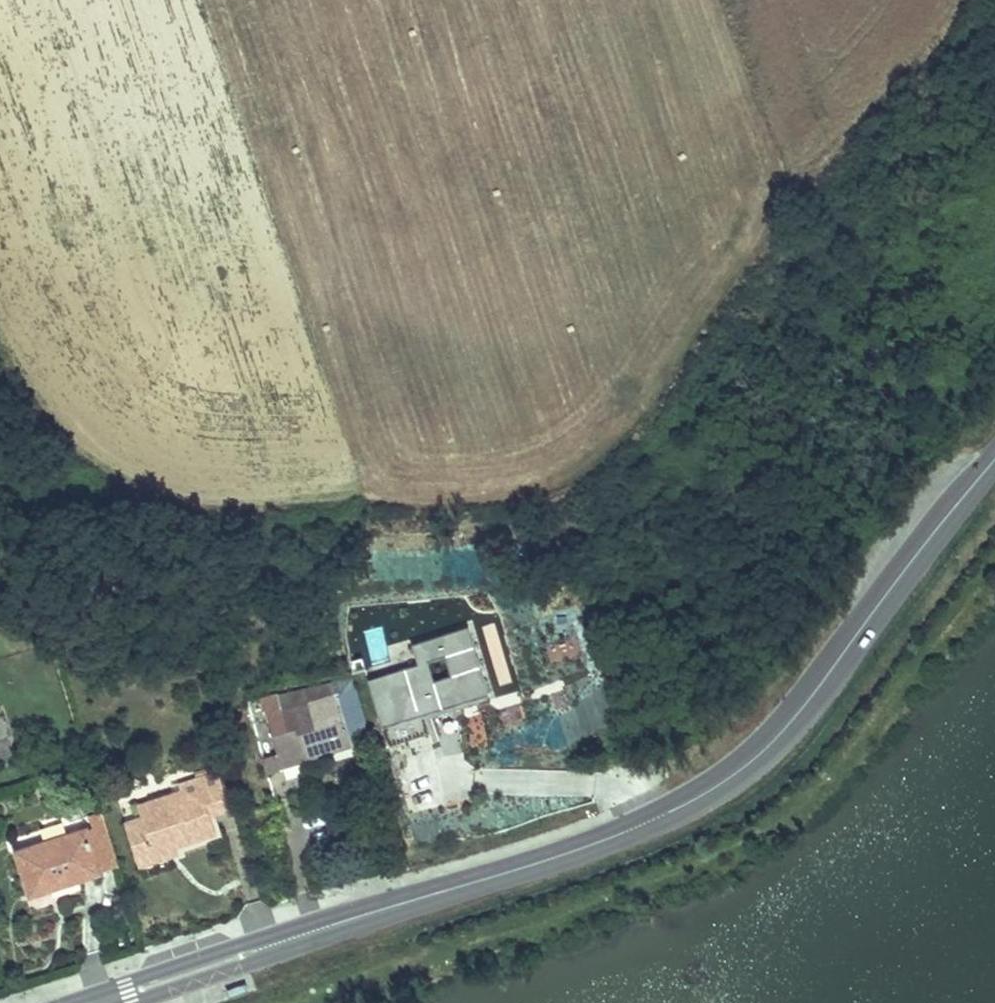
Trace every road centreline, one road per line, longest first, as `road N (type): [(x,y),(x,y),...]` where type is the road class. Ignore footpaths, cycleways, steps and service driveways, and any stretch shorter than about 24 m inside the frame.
road 1 (tertiary): [(994,461),(774,747),(711,796),(640,829),(101,1002)]

